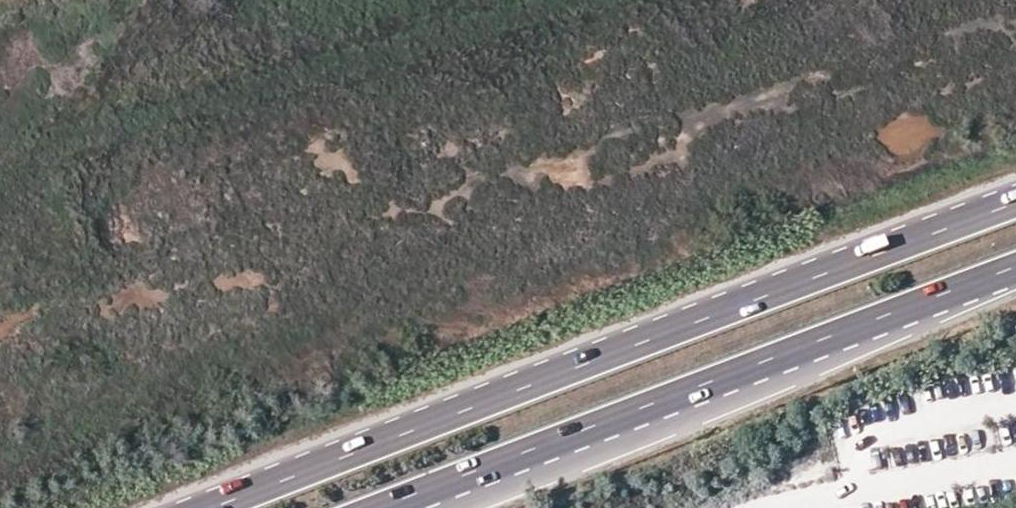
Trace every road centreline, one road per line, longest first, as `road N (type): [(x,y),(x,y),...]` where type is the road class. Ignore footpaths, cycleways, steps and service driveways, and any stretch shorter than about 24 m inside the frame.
road 1 (trunk): [(1015,206),(210,507)]
road 2 (trunk): [(382,507),(994,275)]
road 3 (trunk): [(455,507),(880,339),(994,275)]

